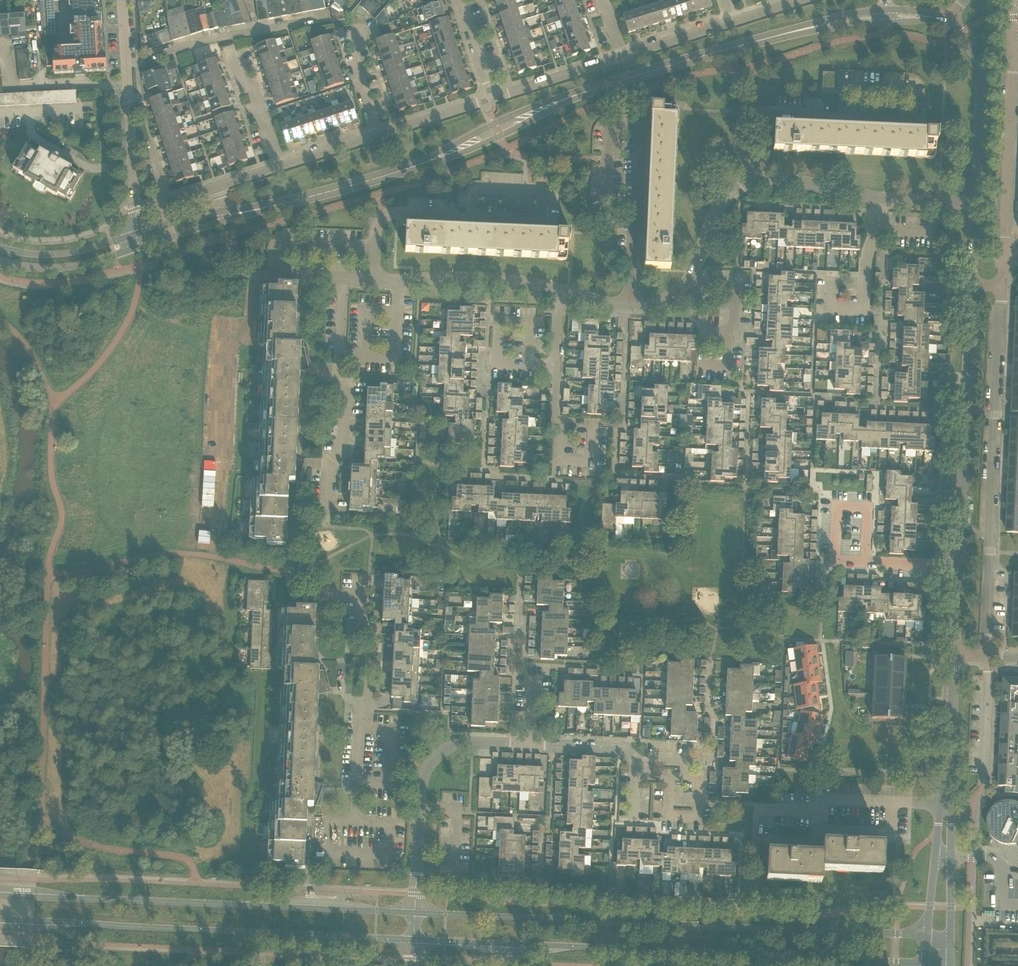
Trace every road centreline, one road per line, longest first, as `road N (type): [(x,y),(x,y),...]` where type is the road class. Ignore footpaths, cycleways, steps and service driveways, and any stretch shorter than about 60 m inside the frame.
road 1 (tertiary): [(927,936),(414,911)]
road 2 (tertiary): [(413,940),(924,964)]
road 3 (tertiary): [(414,911),(0,894)]
road 4 (tertiary): [(0,921),(413,940)]
road 5 (residential): [(358,598),(302,593),(289,569),(295,525),(320,526),(325,470),(343,437),(343,280)]
road 6 (residential): [(987,656),(1004,282)]
road 7 (tertiary): [(956,565),(970,280)]
road 8 (tertiary): [(553,103),(800,29)]
road 9 (residential): [(421,786),(357,782),(368,635),(356,624),(358,598)]
road 10 (residential): [(135,235),(122,0)]
road 11 (residential): [(750,182),(744,124),(764,112),(909,120)]
road 12 (residential): [(696,817),(697,776),(634,772),(618,747),(528,743)]
road 13 (tertiary): [(226,218),(426,163)]
road 14 (residential): [(945,805),(818,799),(817,810),(757,808)]
road 15 (residential): [(1016,57),(1005,254)]
road 16 (tertiary): [(974,204),(980,69),(950,19)]
road 17 (residential): [(368,281),(555,289)]
road 18 (unclassified): [(629,305),(640,130)]
road 19 (residential): [(368,281),(376,214),(471,219)]
road 20 (tertiary): [(945,805),(953,656)]
road 21 (tertiary): [(951,947),(953,857),(945,805)]
road 22 (residential): [(867,563),(869,508),(837,507),(835,562)]
road 23 (tertiary): [(426,163),(501,136),(553,103)]
road 24 (tertiary): [(553,103),(494,123),(426,163)]
road 25 (tertiary): [(0,262),(61,268),(137,249)]
road 26 (tertiary): [(135,235),(59,255),(0,247)]
road 27 (residential): [(489,98),(618,58)]
road 28 (residential): [(750,182),(790,180),(881,200)]
road 29 (tertiary): [(945,805),(927,936)]
road 30 (unclassified): [(983,785),(987,656)]
road 31 (residential): [(557,418),(555,289)]
road 32 (residential): [(528,743),(457,745),(428,766),(421,786)]
road 33 (residential): [(618,58),(737,22)]
road 34 (residential): [(729,368),(734,287),(694,276)]
road 35 (residential): [(373,136),(489,98)]
road 36 (residential): [(373,136),(347,56),(351,39),(366,32)]

